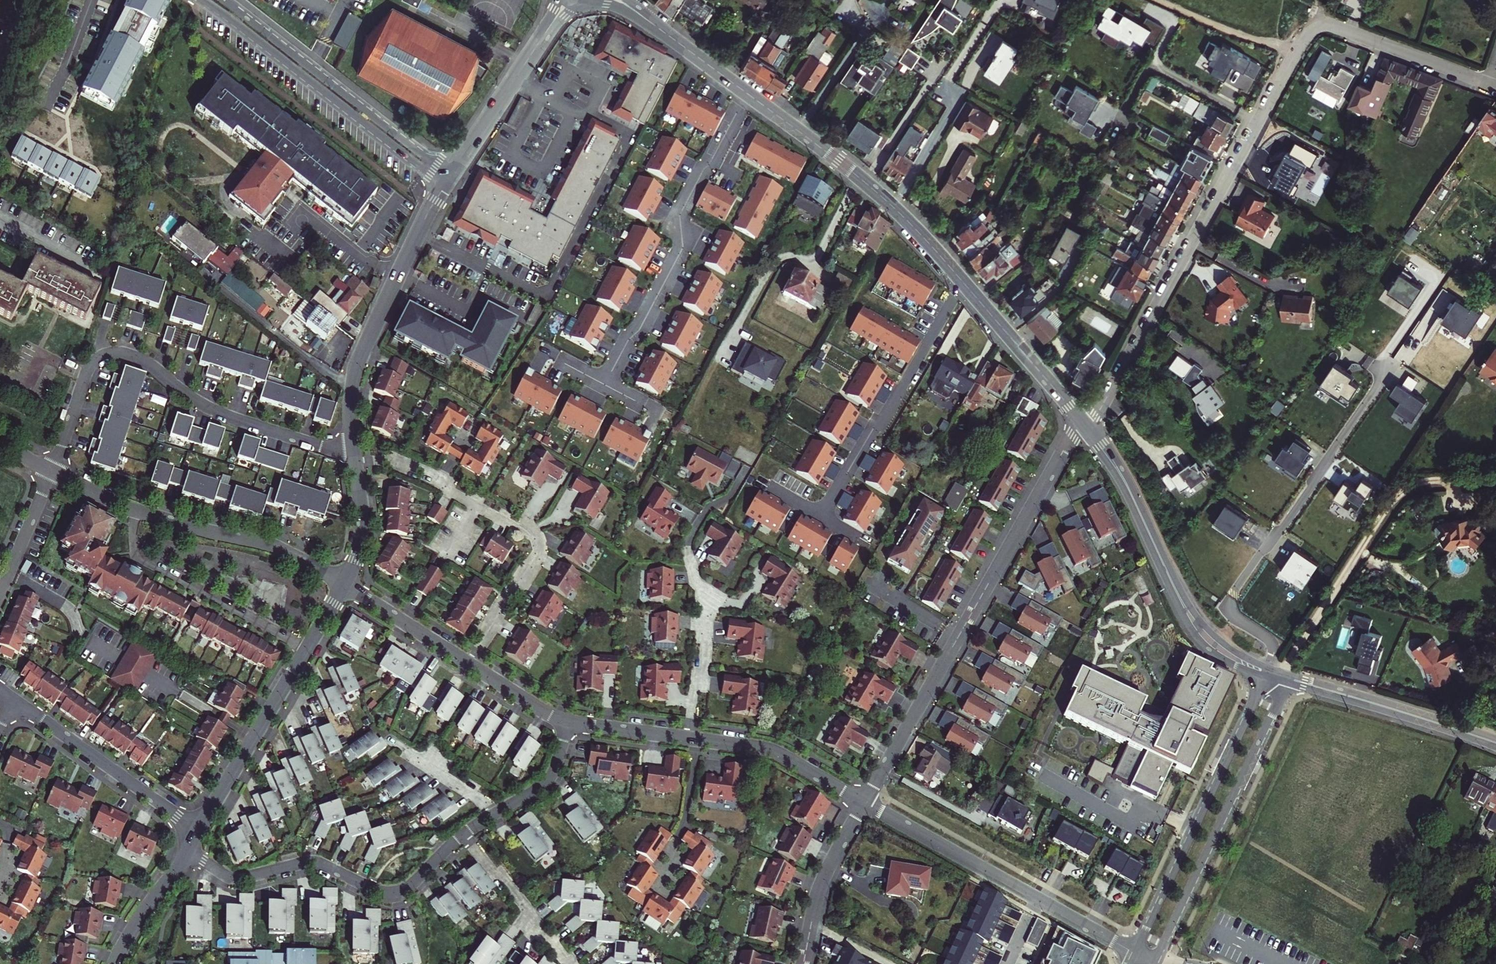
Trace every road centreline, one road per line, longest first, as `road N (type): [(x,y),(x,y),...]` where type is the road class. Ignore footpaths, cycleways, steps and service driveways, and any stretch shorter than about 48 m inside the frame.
road 1 (residential): [(1489,82),(1333,27),(1312,30),(1085,425)]
road 2 (residential): [(1085,425),(865,802)]
road 3 (residential): [(355,454),(212,410),(144,361),(114,352),(88,369),(52,473)]
road 4 (residential): [(356,464),(402,465),(536,537),(536,559),(471,665)]
road 5 (residential): [(745,93),(679,216),(682,250),(604,385)]
road 6 (tertiary): [(1085,425),(1125,483),(1195,625),(1227,654),(1268,673)]
road 7 (residential): [(1154,962),(1289,679)]
road 8 (residential): [(865,802),(1136,954)]
road 9 (residential): [(1268,673),(1136,954)]
road 10 (residential): [(190,852),(231,878),(319,864),(394,895),(462,835)]
road 11 (residential): [(204,0),(442,186)]
road 12 (tertiary): [(745,93),(873,190),(963,284)]
road 13 (tertiary): [(355,454),(356,370),(442,186)]
road 14 (residential): [(449,176),(224,0)]
road 15 (residential): [(963,284),(822,517)]
road 16 (residential): [(135,511),(136,559),(307,648)]
road 17 (residential): [(197,829),(12,698)]
road 18 (residential): [(345,585),(265,545),(135,511)]
road 19 (tertiary): [(1289,679),(1495,744)]
road 20 (tertiary): [(197,829),(307,648)]
road 21 (residential): [(689,738),(702,624),(686,546)]
road 22 (residential): [(689,738),(769,750),(865,802)]
road 23 (tertiary): [(963,284),(1085,425)]
road 24 (residential): [(865,802),(820,885),(803,963)]
road 25 (tertiary): [(449,176),(545,33)]
road 26 (residential): [(462,835),(573,963)]
road 27 (residential): [(345,585),(471,665)]
road 28 (track): [(1158,0),(1297,51)]
road 29 (tertiary): [(114,963),(190,852)]
road 30 (residential): [(0,594),(52,473)]
road 31 (residential): [(492,815),(548,782),(566,720)]
road 32 (residential): [(566,720),(689,738)]
road 33 (tertiary): [(345,585),(361,544),(356,464)]

